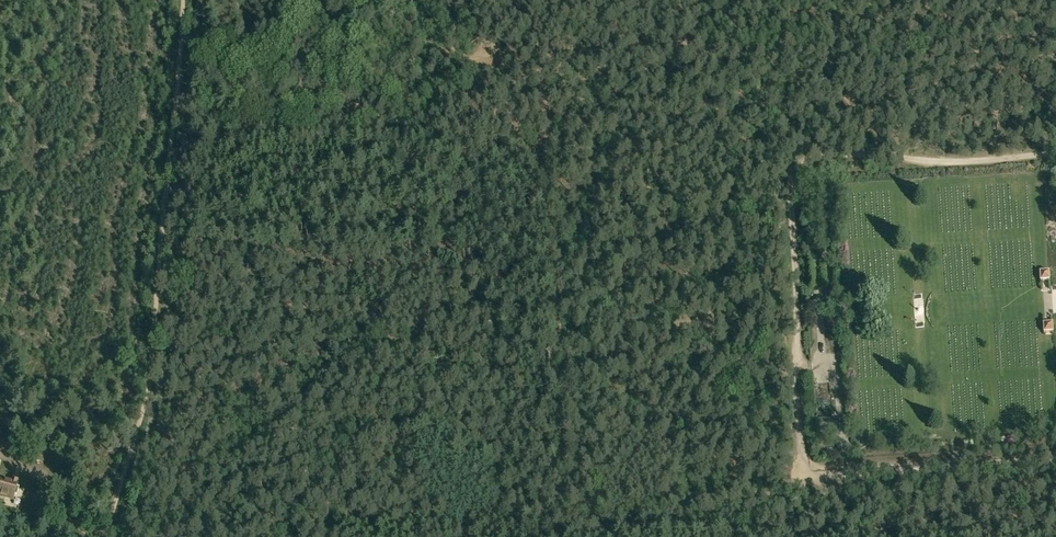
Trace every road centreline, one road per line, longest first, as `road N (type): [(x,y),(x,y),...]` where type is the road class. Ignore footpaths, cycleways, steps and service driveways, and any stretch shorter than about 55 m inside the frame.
road 1 (track): [(1055,154),(945,161),(832,155),(804,162),(791,176),(802,431),(815,468)]
road 2 (track): [(184,0),(142,376),(108,536)]
road 3 (track): [(956,464),(815,468)]
road 4 (track): [(90,536),(67,516),(49,478),(0,453)]

